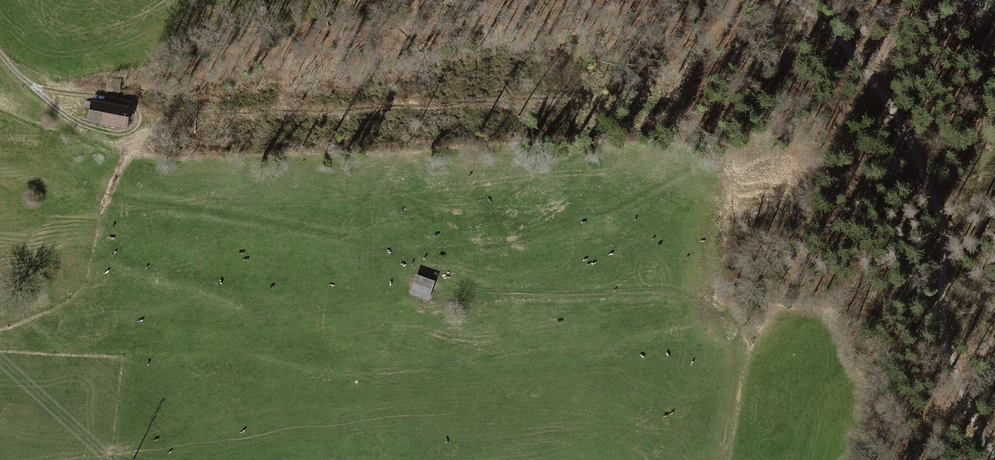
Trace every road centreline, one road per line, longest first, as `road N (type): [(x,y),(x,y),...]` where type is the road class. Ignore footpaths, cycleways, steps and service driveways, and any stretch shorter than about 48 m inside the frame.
road 1 (track): [(791,0),(858,61),(924,174),(944,238),(945,341),(994,459)]
road 2 (track): [(730,459),(751,369),(721,318),(689,291),(467,283)]
road 3 (track): [(30,86),(126,101),(136,109),(138,121),(121,133),(82,125)]

